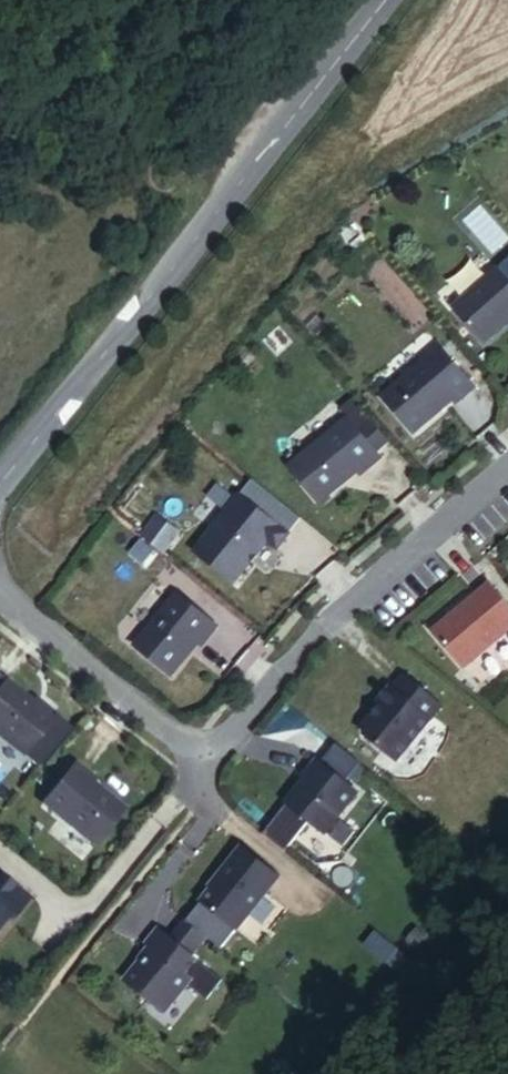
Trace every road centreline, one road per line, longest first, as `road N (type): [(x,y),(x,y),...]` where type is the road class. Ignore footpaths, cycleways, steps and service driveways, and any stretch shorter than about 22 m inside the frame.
road 1 (residential): [(0,599),(198,747),(233,732),(356,595),(507,467)]
road 2 (tertiary): [(193,241),(0,483)]
road 3 (tertiary): [(193,241),(379,0)]

